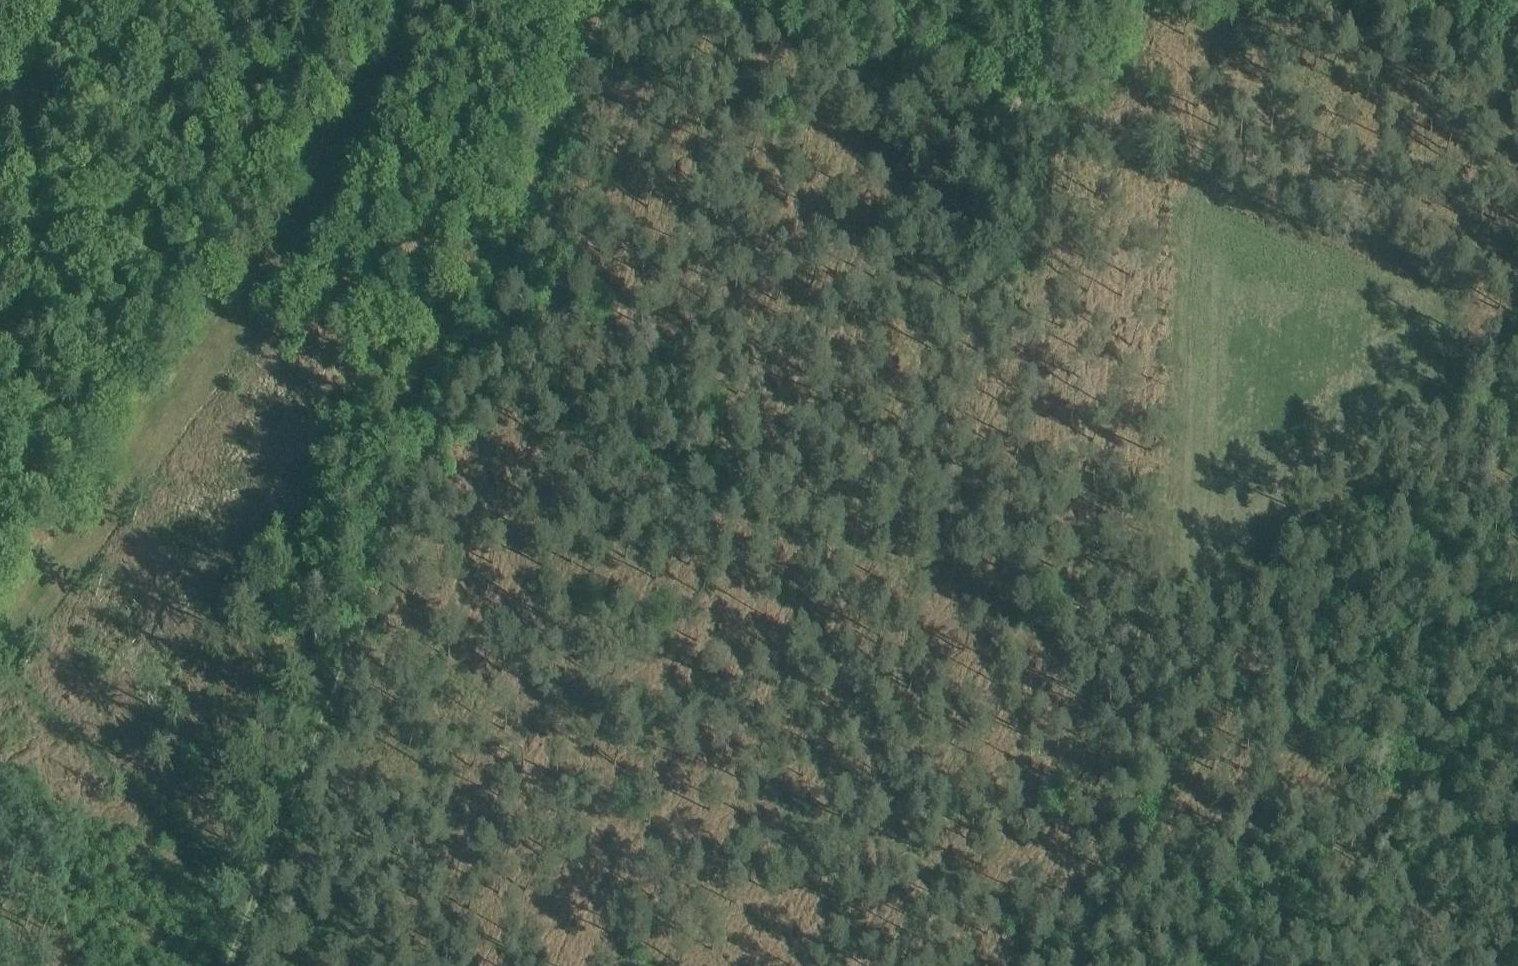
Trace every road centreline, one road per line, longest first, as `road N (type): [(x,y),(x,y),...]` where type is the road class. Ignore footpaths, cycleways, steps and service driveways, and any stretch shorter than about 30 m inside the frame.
road 1 (track): [(220,965),(598,0)]

